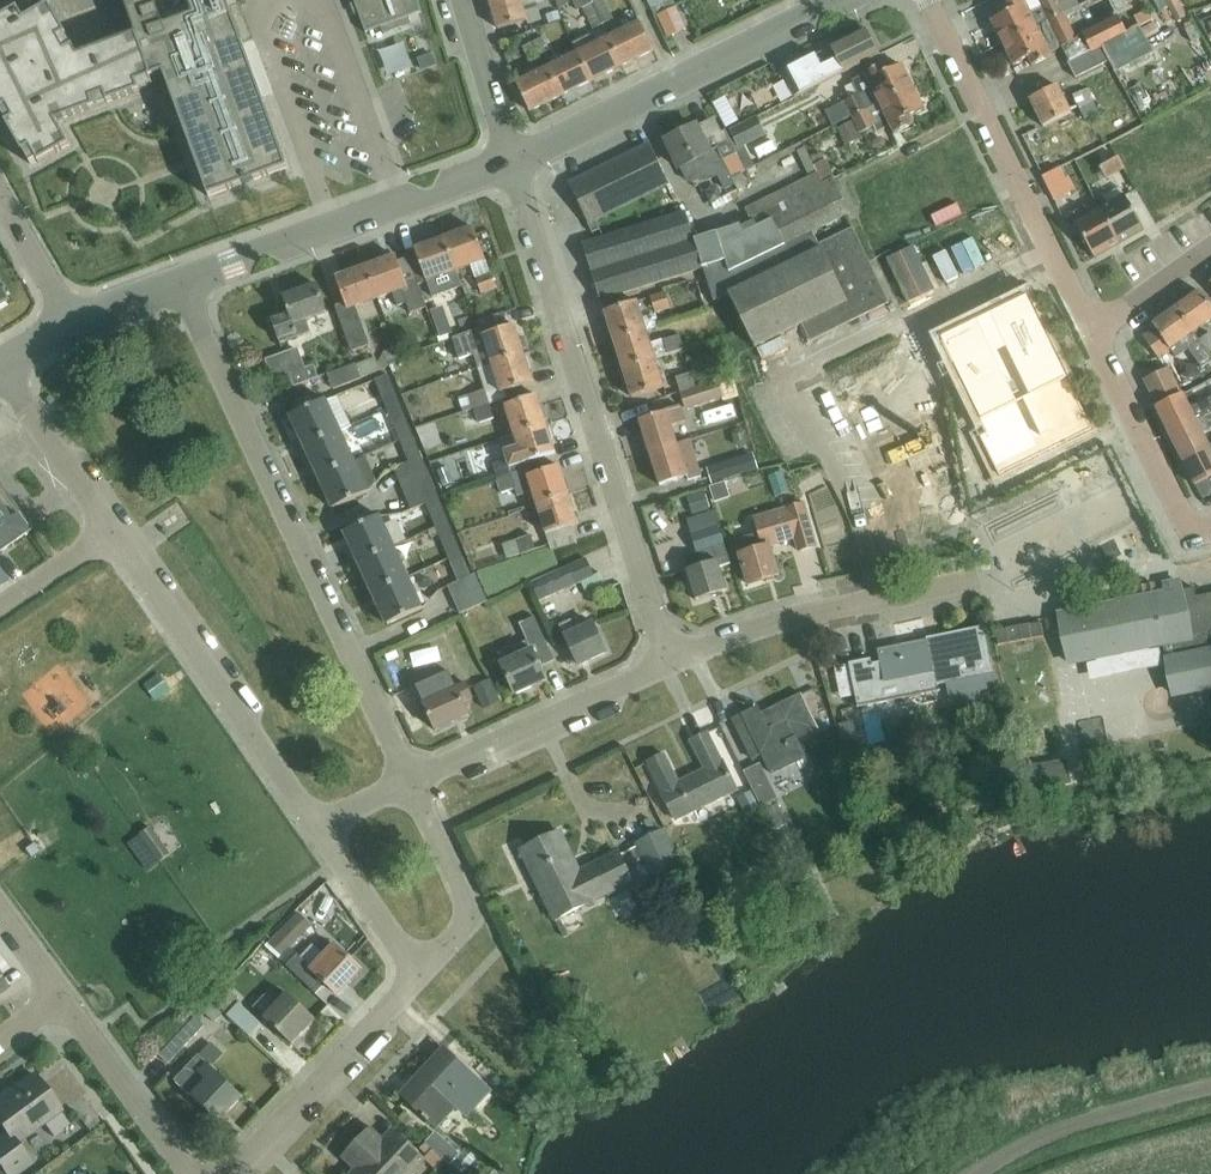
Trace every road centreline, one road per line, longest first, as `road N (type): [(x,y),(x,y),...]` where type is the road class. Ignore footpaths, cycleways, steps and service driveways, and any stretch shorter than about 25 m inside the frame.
road 1 (residential): [(409,778),(179,283)]
road 2 (residential): [(672,663),(510,163)]
road 3 (residential): [(323,828),(110,528)]
road 4 (tertiary): [(510,163),(838,0)]
road 5 (tertiary): [(179,283),(510,163)]
road 6 (residential): [(788,380),(1049,249)]
road 7 (residential): [(409,778),(672,663)]
road 8 (residential): [(1049,249),(923,0)]
road 9 (residential): [(225,1173),(416,980)]
road 10 (unclassified): [(980,1173),(1077,1124),(1210,1088)]
road 11 (residential): [(788,380),(861,526),(880,604)]
road 12 (residential): [(416,980),(464,928),(468,913),(409,778)]
road 13 (residential): [(1184,533),(1090,334)]
road 14 (residential): [(672,663),(741,634),(880,604)]
road 15 (residential): [(191,1173),(60,1001)]
road 16 (residential): [(110,528),(3,365)]
road 17 (residential): [(416,980),(323,828)]
road 18 (residential): [(510,163),(462,0)]
road 19 (residential): [(1090,334),(1210,246)]
road 20 (residential): [(72,327),(0,200)]
road 21 (residential): [(0,605),(110,528)]

